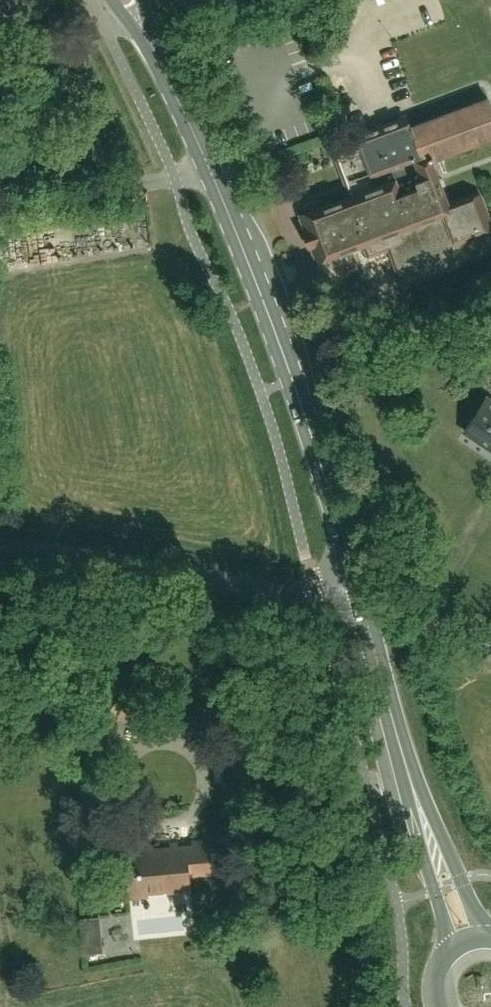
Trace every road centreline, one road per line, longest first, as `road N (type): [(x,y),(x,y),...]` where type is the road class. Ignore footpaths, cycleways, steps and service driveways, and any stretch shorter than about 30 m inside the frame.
road 1 (secondary): [(355,580),(228,209),(157,56)]
road 2 (unclassified): [(355,580),(275,593),(0,547)]
road 3 (secondary): [(413,793),(369,631)]
road 4 (secondary): [(413,793),(451,950)]
road 5 (secondary): [(487,936),(413,793)]

